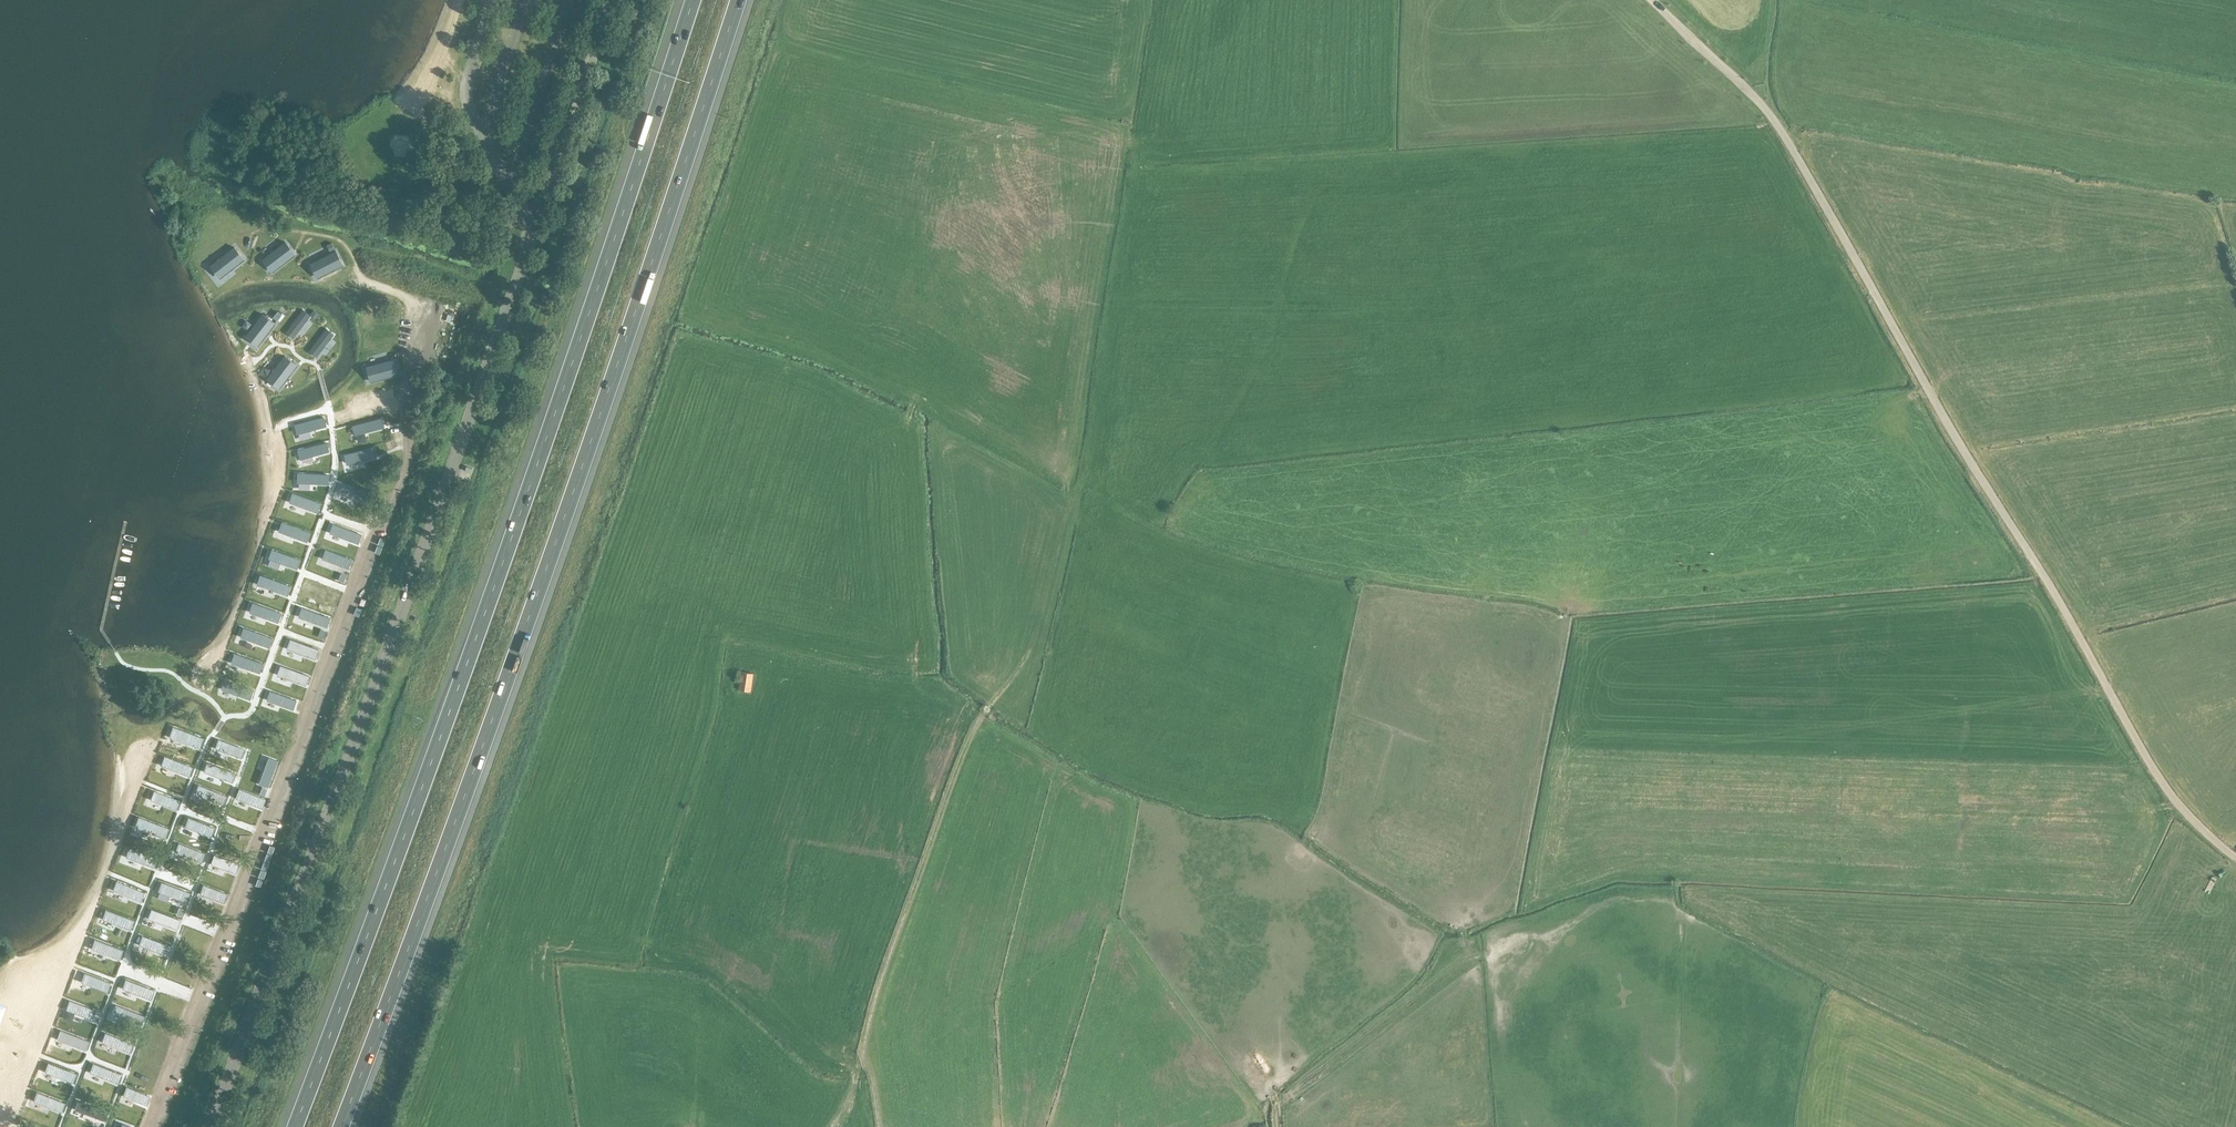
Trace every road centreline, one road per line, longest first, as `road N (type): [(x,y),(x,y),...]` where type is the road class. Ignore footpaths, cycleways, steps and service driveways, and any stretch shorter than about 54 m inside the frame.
road 1 (motorway): [(341,1126),(466,795),(740,0)]
road 2 (motorway): [(686,0),(422,783),(291,1126)]
road 3 (unclassified): [(1652,0),(1771,116),(2156,773),(2202,831),(2235,858)]
road 4 (track): [(880,1126),(865,1053),(878,991),(969,742),(1026,660),(1067,513),(1090,480)]

